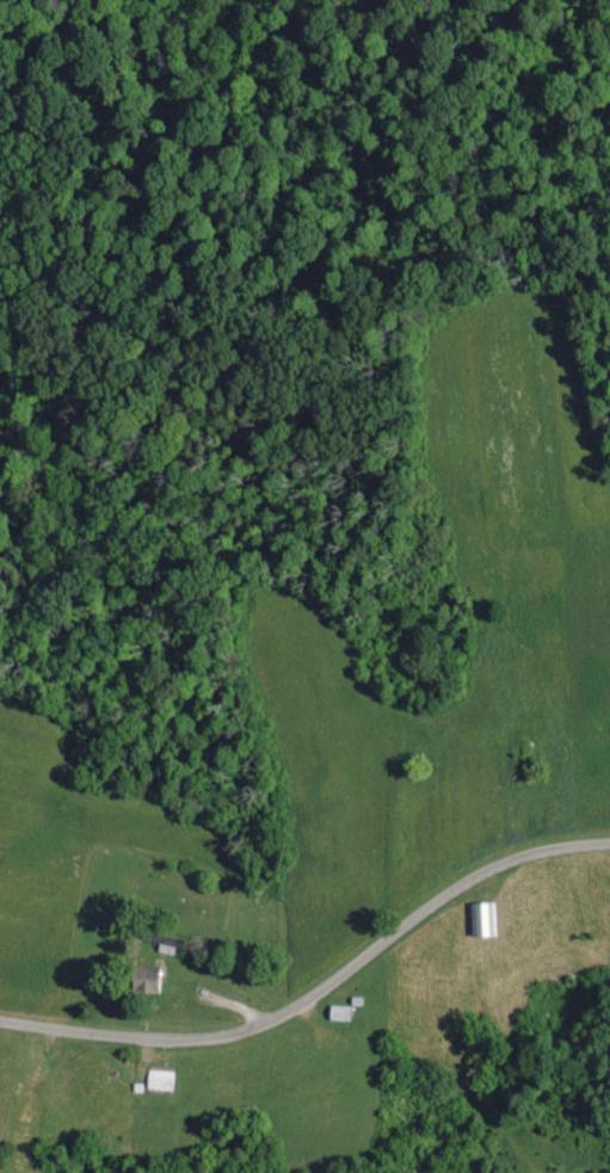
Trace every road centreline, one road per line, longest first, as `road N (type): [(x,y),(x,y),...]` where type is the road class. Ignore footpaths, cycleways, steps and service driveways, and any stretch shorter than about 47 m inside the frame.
road 1 (residential): [(0,1038),(223,1045),(290,1018),(442,902),(544,860),(609,852)]

